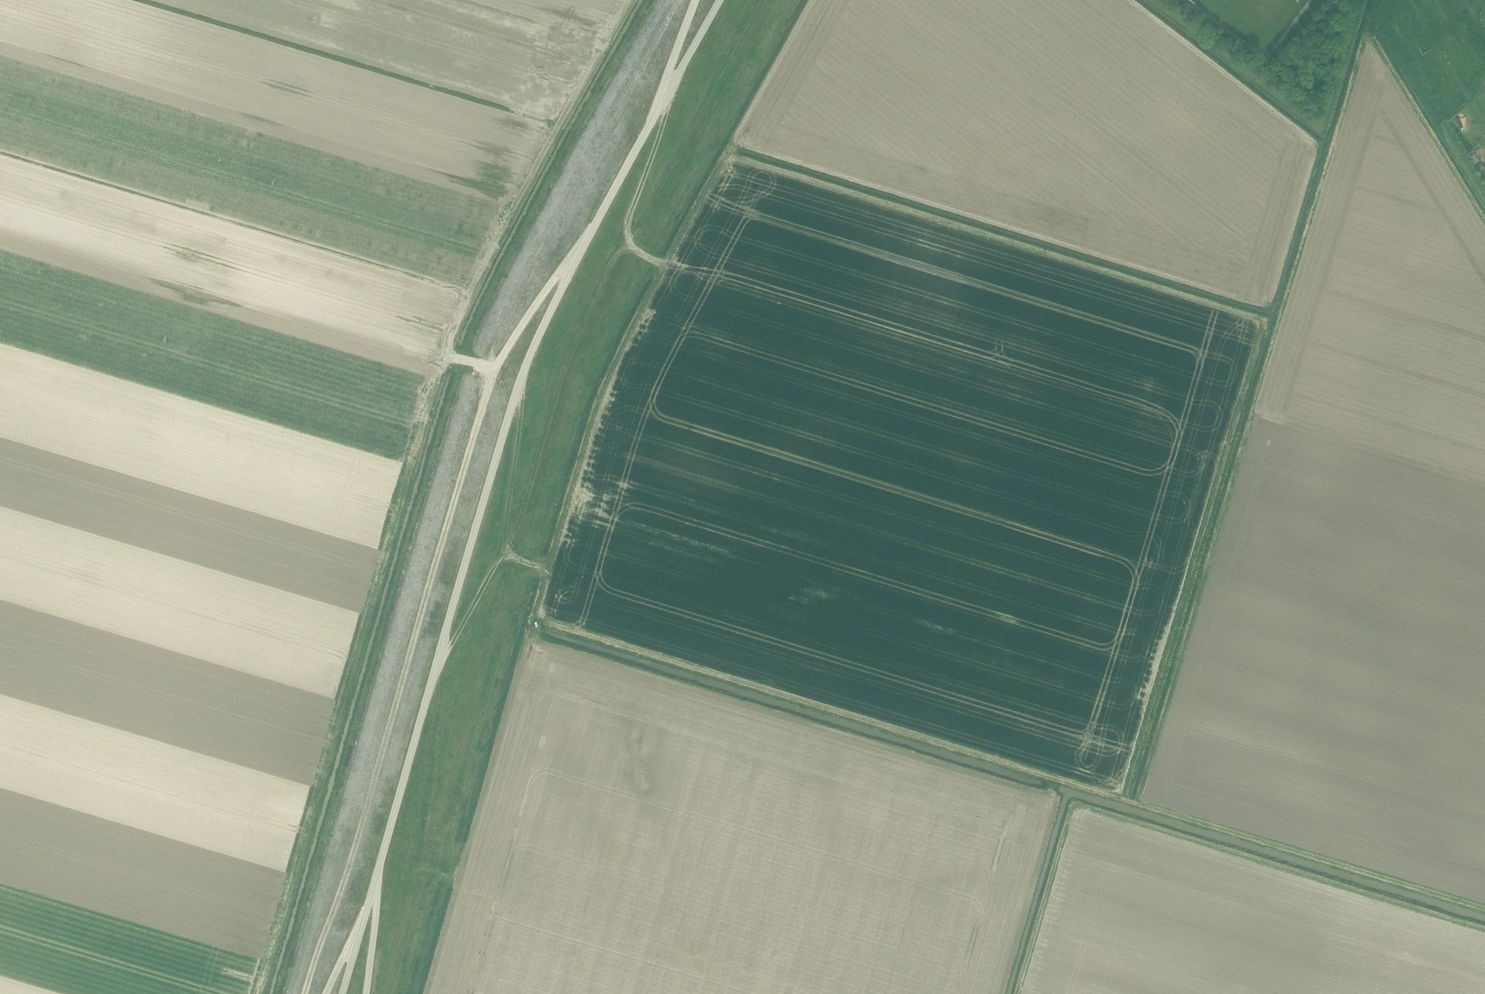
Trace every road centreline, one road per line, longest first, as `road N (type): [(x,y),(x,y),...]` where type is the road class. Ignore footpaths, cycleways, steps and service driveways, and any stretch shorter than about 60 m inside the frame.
road 1 (tertiary): [(343,993),(529,357),(720,0)]
road 2 (track): [(1365,0),(1325,133)]

